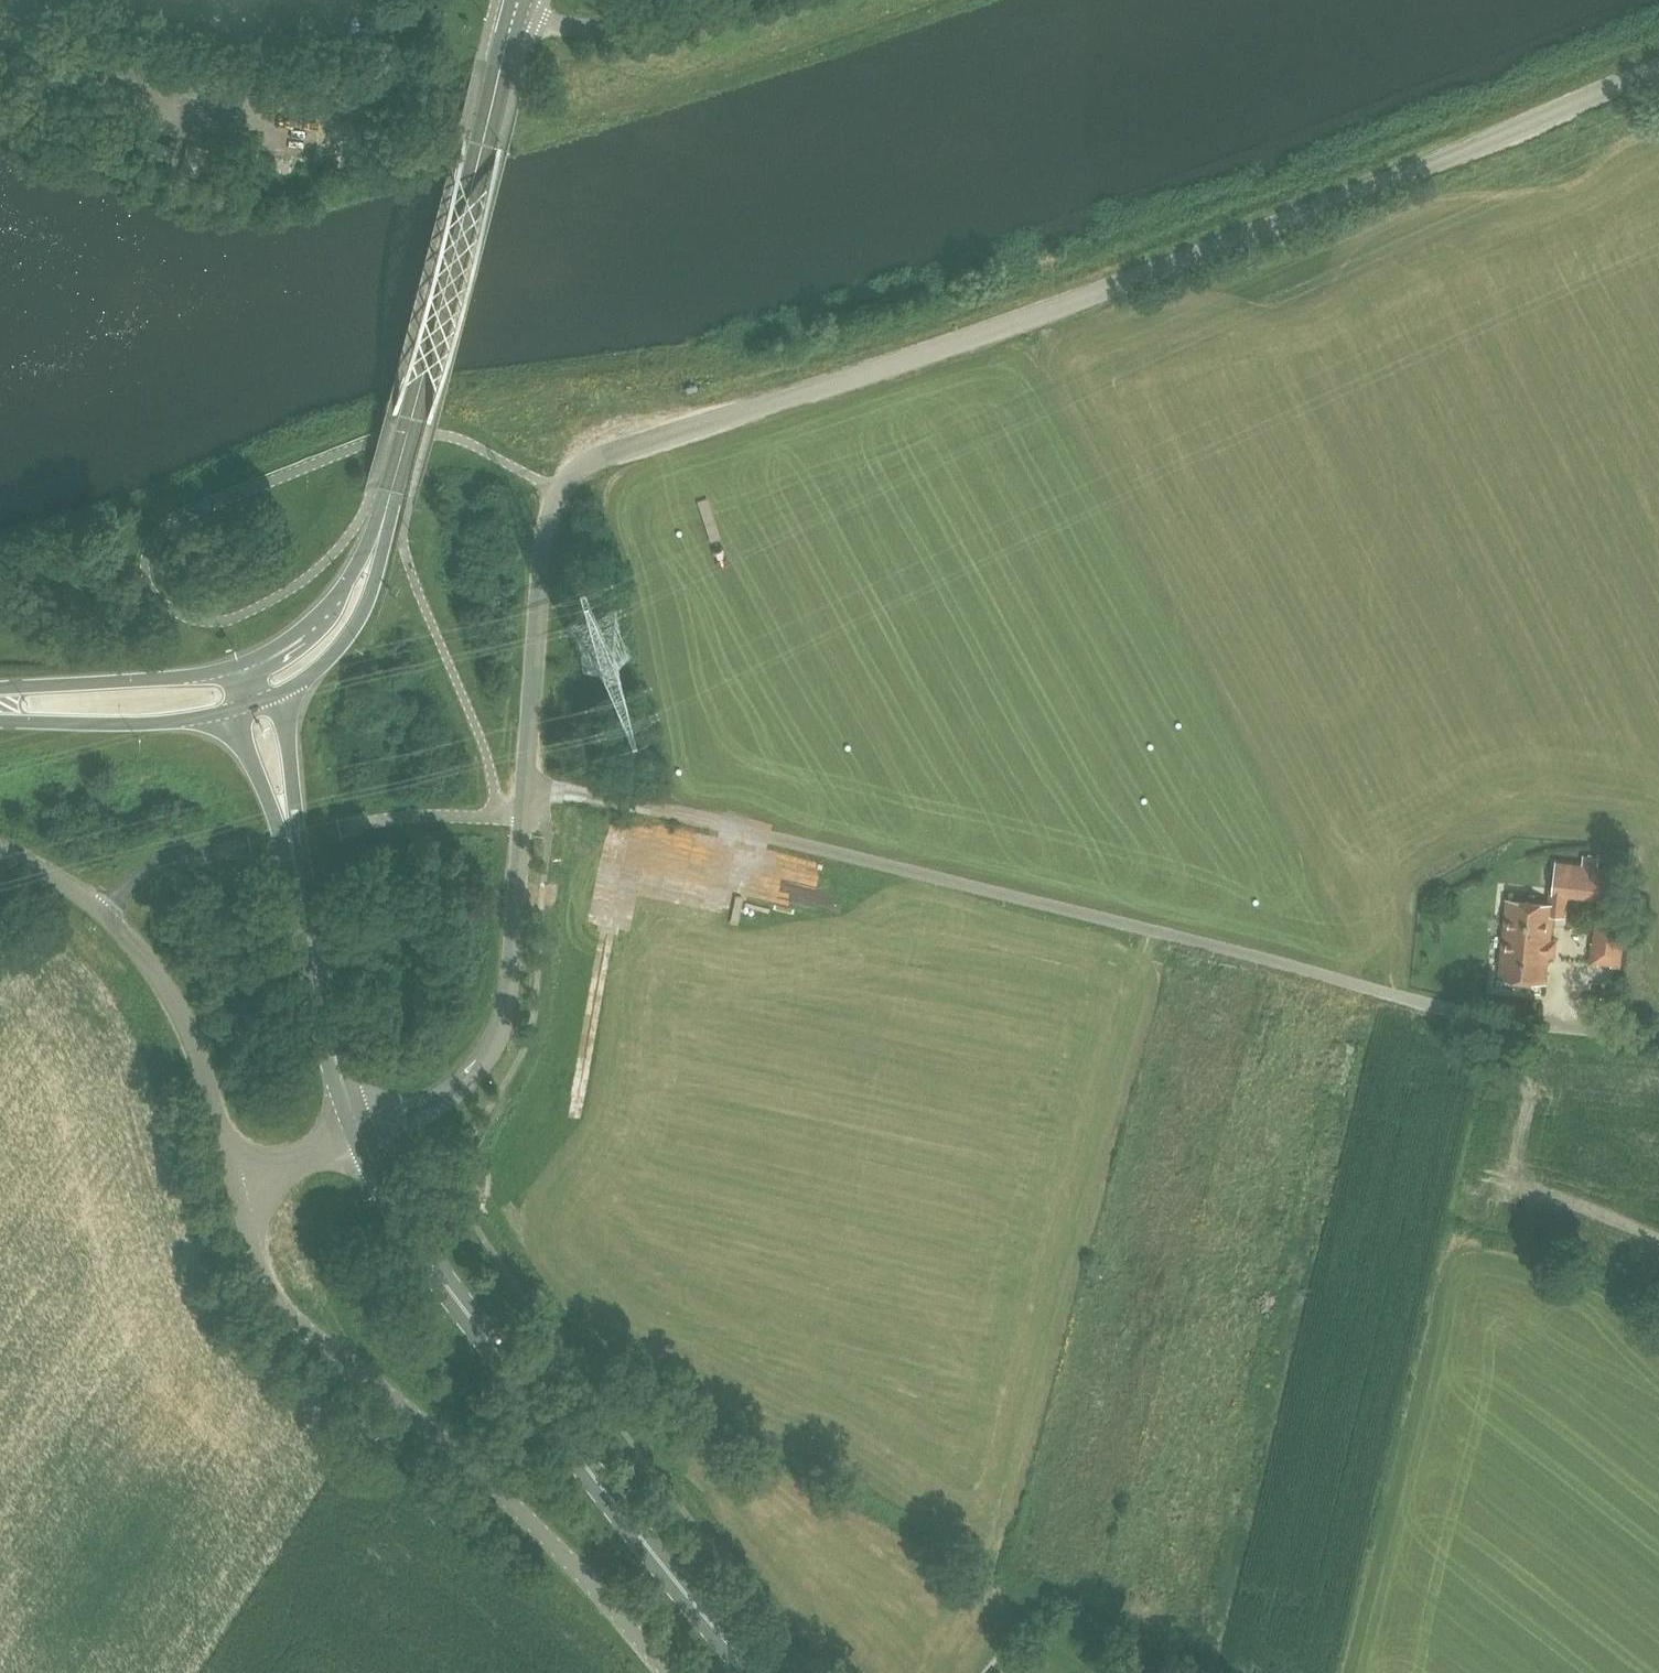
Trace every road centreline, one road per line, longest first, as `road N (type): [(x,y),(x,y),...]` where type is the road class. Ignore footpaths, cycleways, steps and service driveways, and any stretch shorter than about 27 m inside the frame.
road 1 (unclassified): [(1658,68),(1352,196),(1006,327),(617,451),(586,464),(560,493)]
road 2 (unclassified): [(1658,1035),(1476,1013),(672,811),(527,782)]
road 3 (primary): [(748,1672),(430,1273),(358,1136)]
road 4 (unclassified): [(664,1672),(447,1454),(294,1329),(259,1275),(237,1191)]
road 5 (primary): [(378,531),(511,28)]
road 6 (unclassified): [(237,1191),(192,1037),(164,987),(105,916),(0,853)]
road 7 (unclassified): [(358,1136),(460,1081),(483,1062),(504,1024),(527,782)]
road 8 (unclassified): [(527,782),(544,565),(560,493)]
road 9 (primary): [(358,1136),(334,1067),(295,881)]
road 10 (primary): [(239,664),(0,689)]
road 11 (primary): [(0,720),(144,725),(235,708)]
road 12 (unclassified): [(511,28),(582,39),(738,0)]
road 13 (primary): [(271,697),(323,665),(357,622),(378,531)]
road 14 (primary): [(378,531),(346,584),(306,625),(239,664)]
road 15 (primary): [(295,881),(289,759),(271,697)]
road 16 (primary): [(235,708),(295,881)]
road 17 (unclassified): [(237,1191),(358,1136)]

